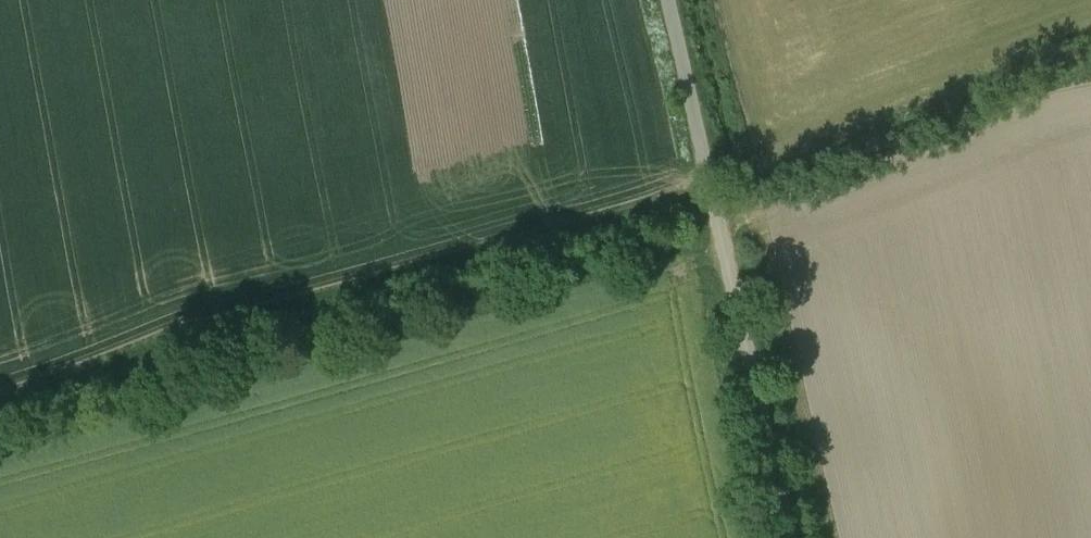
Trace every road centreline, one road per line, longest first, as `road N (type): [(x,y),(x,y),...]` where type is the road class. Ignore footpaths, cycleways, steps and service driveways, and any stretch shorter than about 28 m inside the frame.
road 1 (unclassified): [(664,0),(789,537)]

